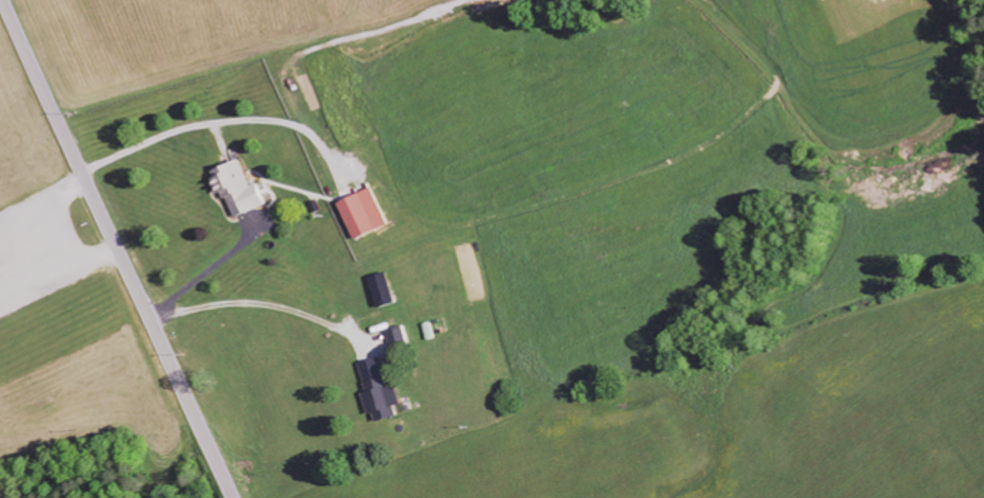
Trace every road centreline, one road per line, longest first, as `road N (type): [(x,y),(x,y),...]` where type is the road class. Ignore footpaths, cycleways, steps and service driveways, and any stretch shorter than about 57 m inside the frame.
road 1 (primary): [(232,497),(3,0)]

